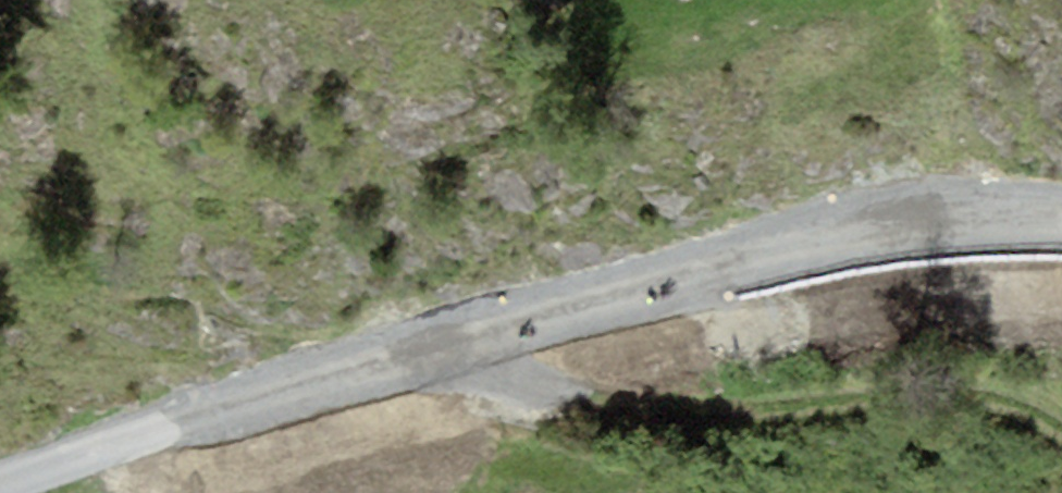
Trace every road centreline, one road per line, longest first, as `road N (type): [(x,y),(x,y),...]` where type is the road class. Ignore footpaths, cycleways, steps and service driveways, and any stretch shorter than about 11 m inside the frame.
road 1 (tertiary): [(0,486),(749,241),(930,213),(1061,210)]
road 2 (track): [(385,355),(637,410),(721,416),(962,403),(1021,412),(1061,444)]

